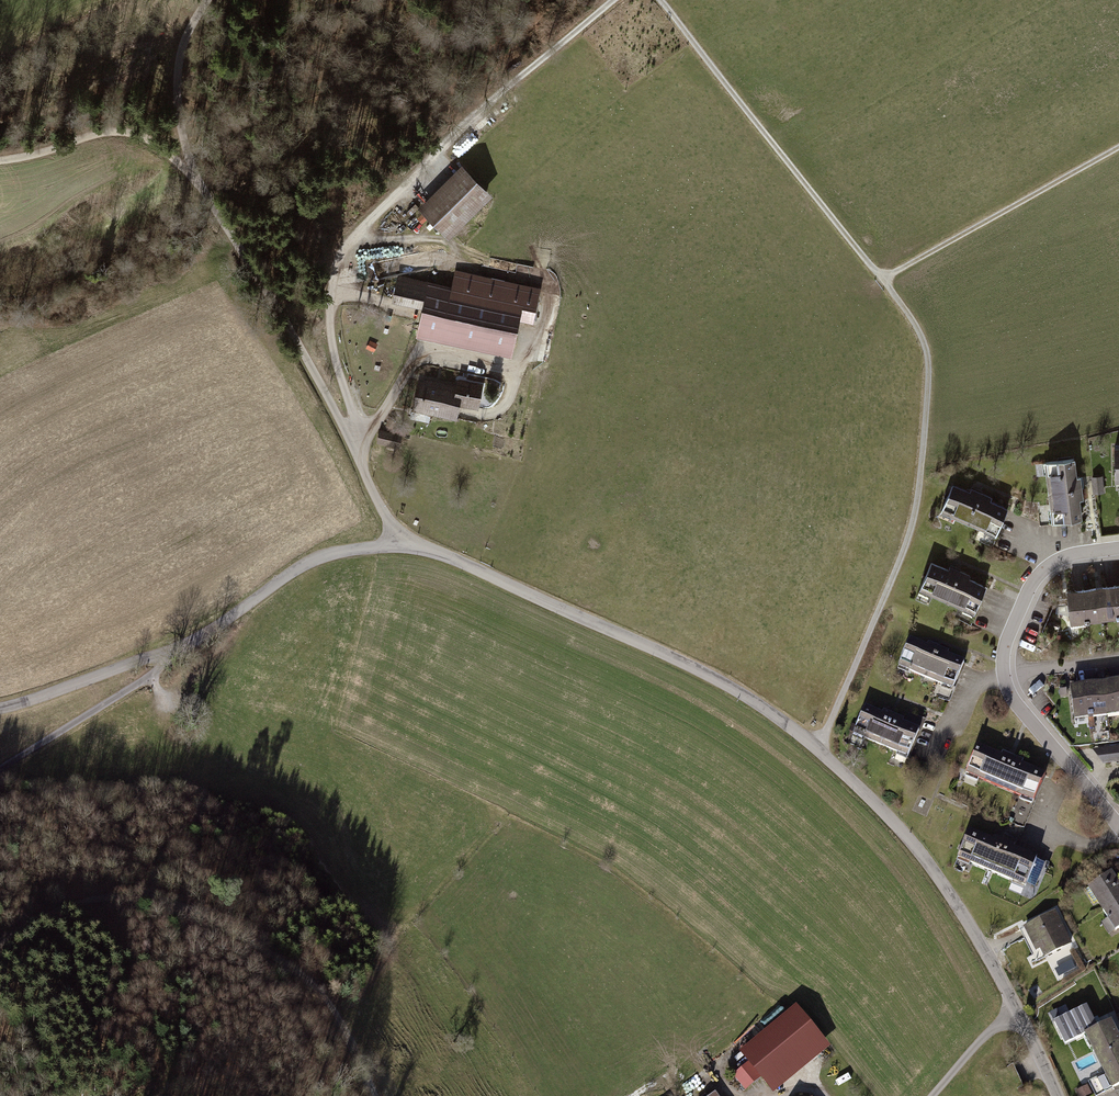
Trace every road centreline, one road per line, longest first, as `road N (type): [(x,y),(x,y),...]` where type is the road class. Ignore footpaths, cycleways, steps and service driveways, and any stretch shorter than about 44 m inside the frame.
road 1 (tertiary): [(1016,1012),(959,910),(908,841),(816,748),(698,671),(436,553),(403,545),(336,551),(220,626),(161,654),(0,708)]
road 2 (track): [(816,748),(915,512),(925,350),(882,282),(661,0)]
road 3 (track): [(507,370),(431,354),(415,359),(354,450),(331,335),(337,263),(365,224),(613,0)]
road 4 (track): [(403,545),(305,356),(195,177),(178,70),(207,0)]
road 5 (track): [(0,942),(90,901),(136,897),(189,910),(256,943),(312,987),(347,1036),(373,1095)]
road 6 (residential): [(1118,548),(1077,553),(1032,581),(1004,675),(1020,708),(1118,827)]
road 7 (track): [(1118,149),(882,282)]
road 8 (track): [(195,177),(163,149),(122,132),(0,161)]
road 9 (track): [(161,654),(152,676),(0,770)]

